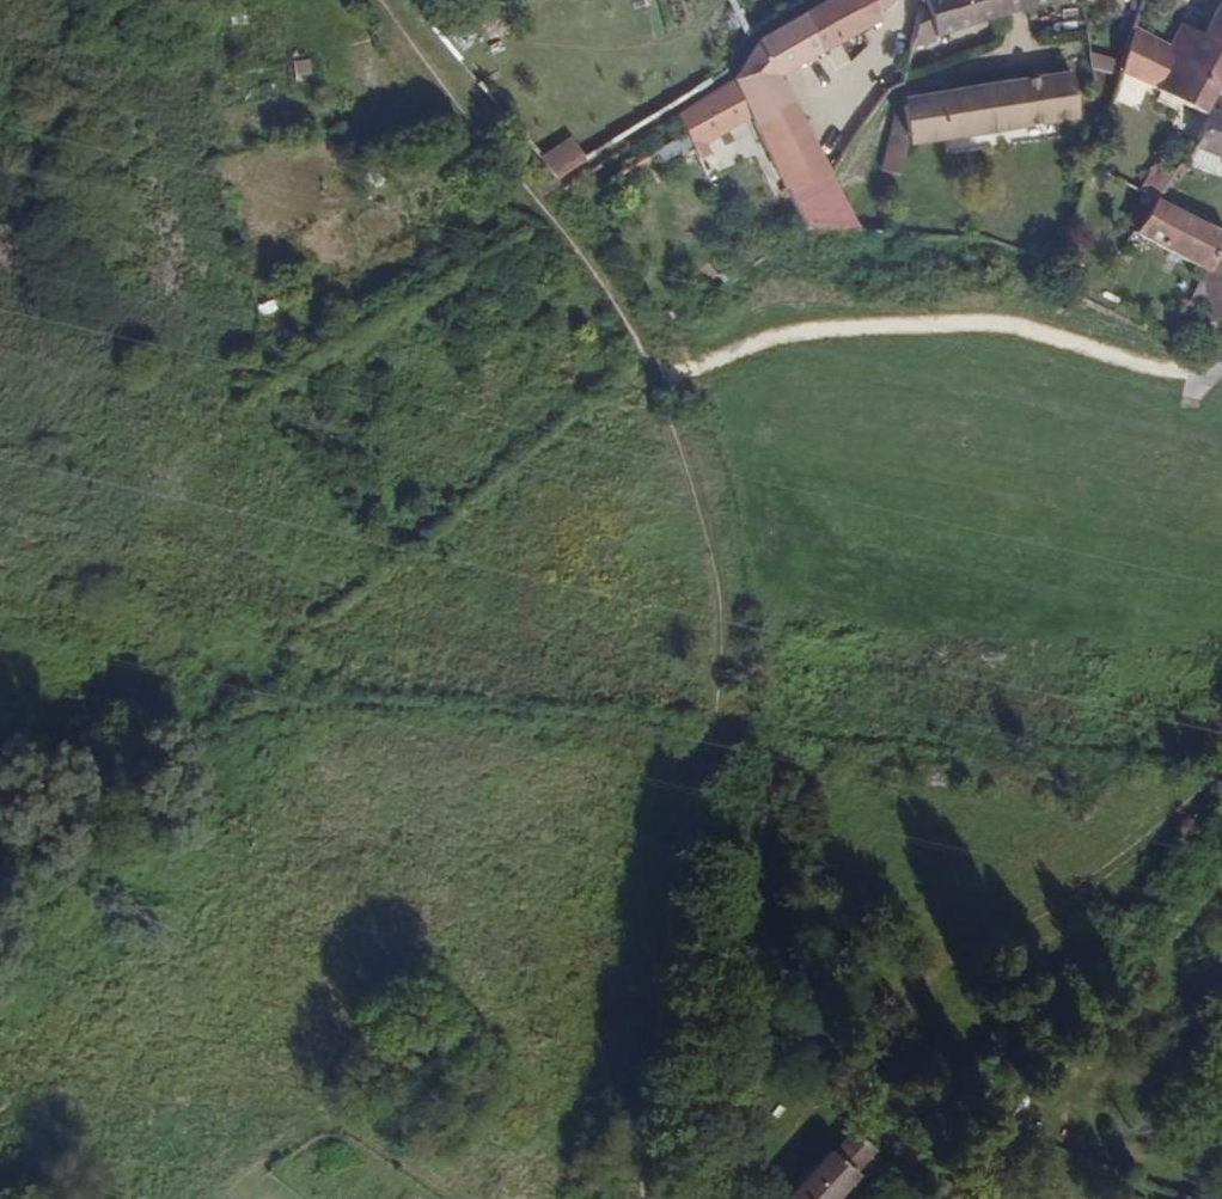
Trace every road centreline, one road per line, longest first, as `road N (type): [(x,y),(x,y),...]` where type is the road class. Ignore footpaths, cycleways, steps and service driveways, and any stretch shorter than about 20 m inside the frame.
road 1 (track): [(378,0),(506,166),(581,230),(663,382),(712,540),(730,635),(726,719),(690,816),(645,1136),(650,1198)]
road 2 (track): [(448,1198),(360,1133),(291,1142),(225,1198)]

